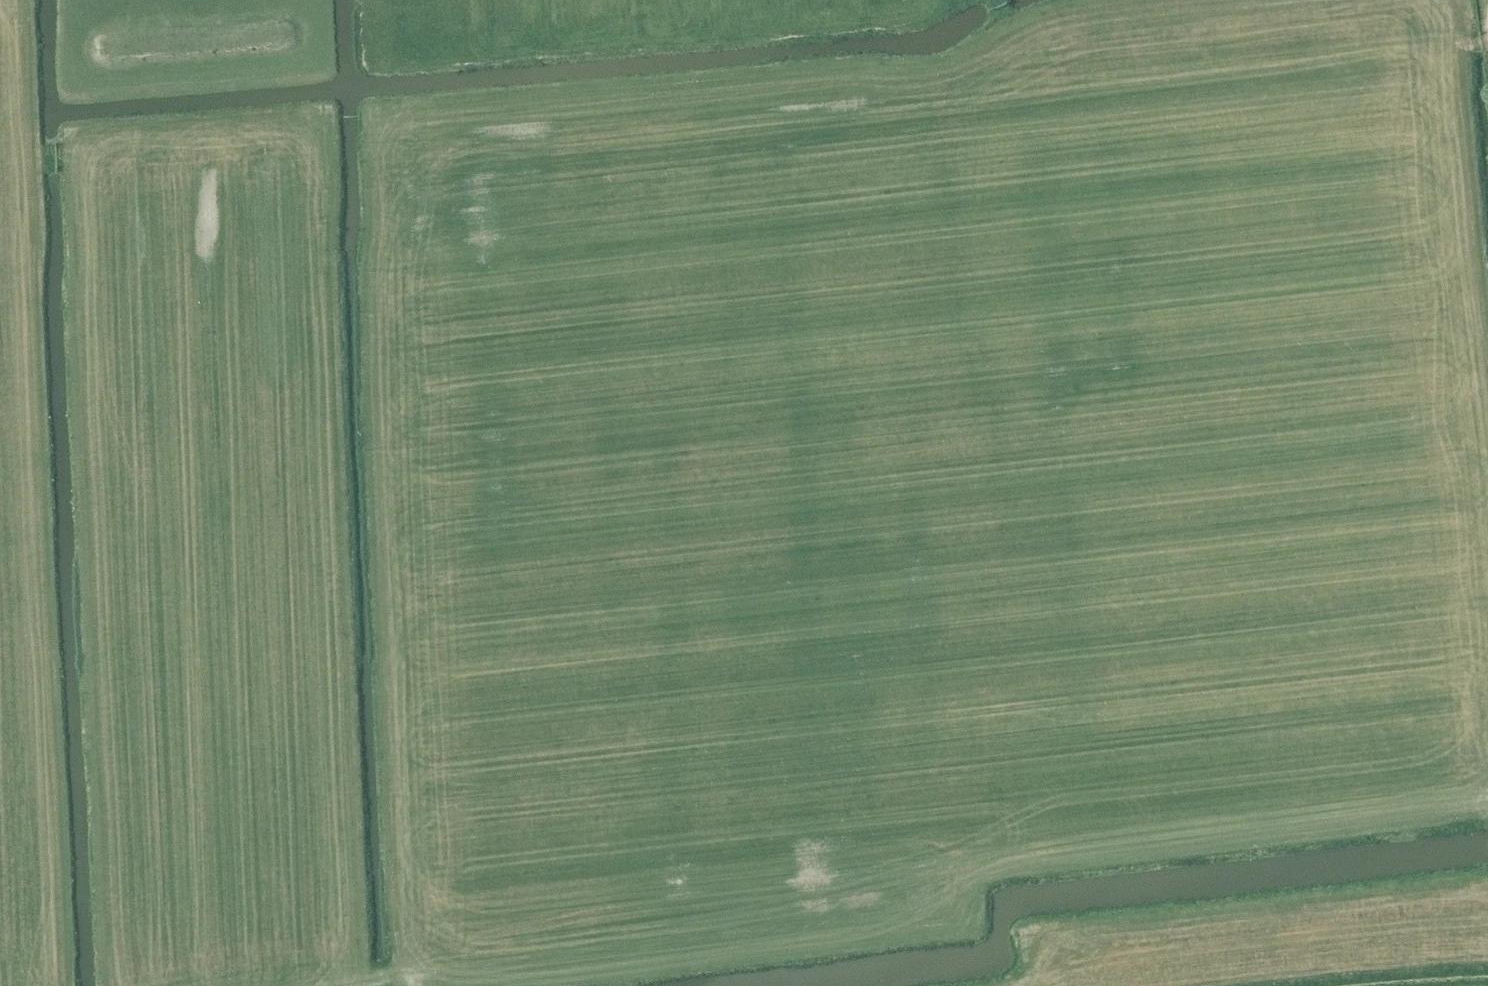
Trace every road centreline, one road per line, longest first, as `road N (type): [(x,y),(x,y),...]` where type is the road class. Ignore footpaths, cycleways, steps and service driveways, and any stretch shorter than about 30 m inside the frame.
road 1 (track): [(1247,985),(1487,958)]

